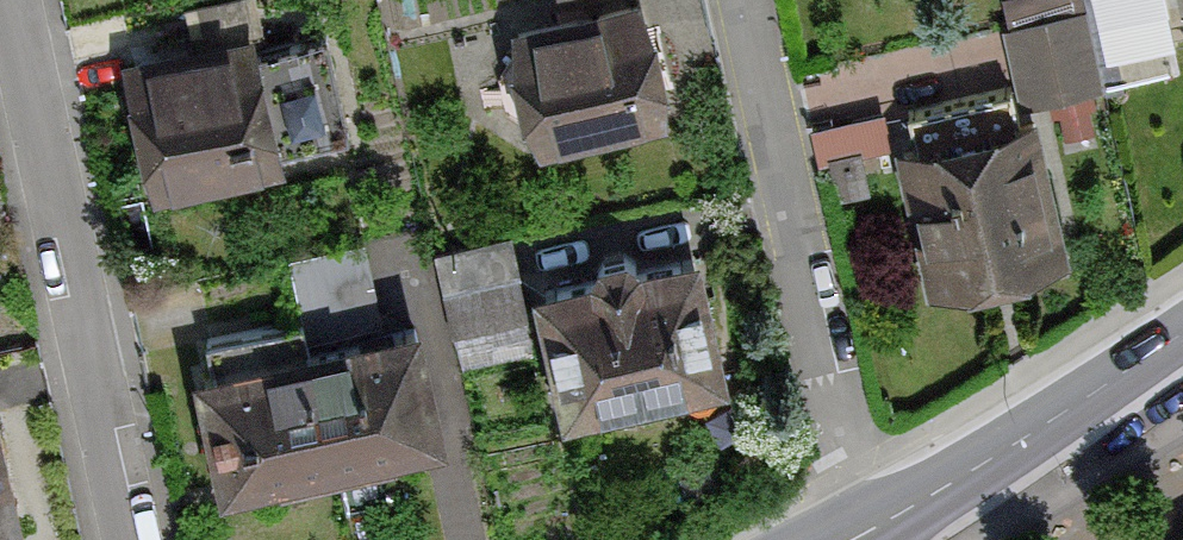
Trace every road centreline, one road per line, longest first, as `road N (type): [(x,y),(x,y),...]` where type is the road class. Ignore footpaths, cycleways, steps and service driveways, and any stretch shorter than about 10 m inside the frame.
road 1 (residential): [(131,539),(15,0)]
road 2 (residential): [(872,525),(845,468),(749,0)]
road 3 (tertiary): [(1182,335),(966,475),(872,525)]

